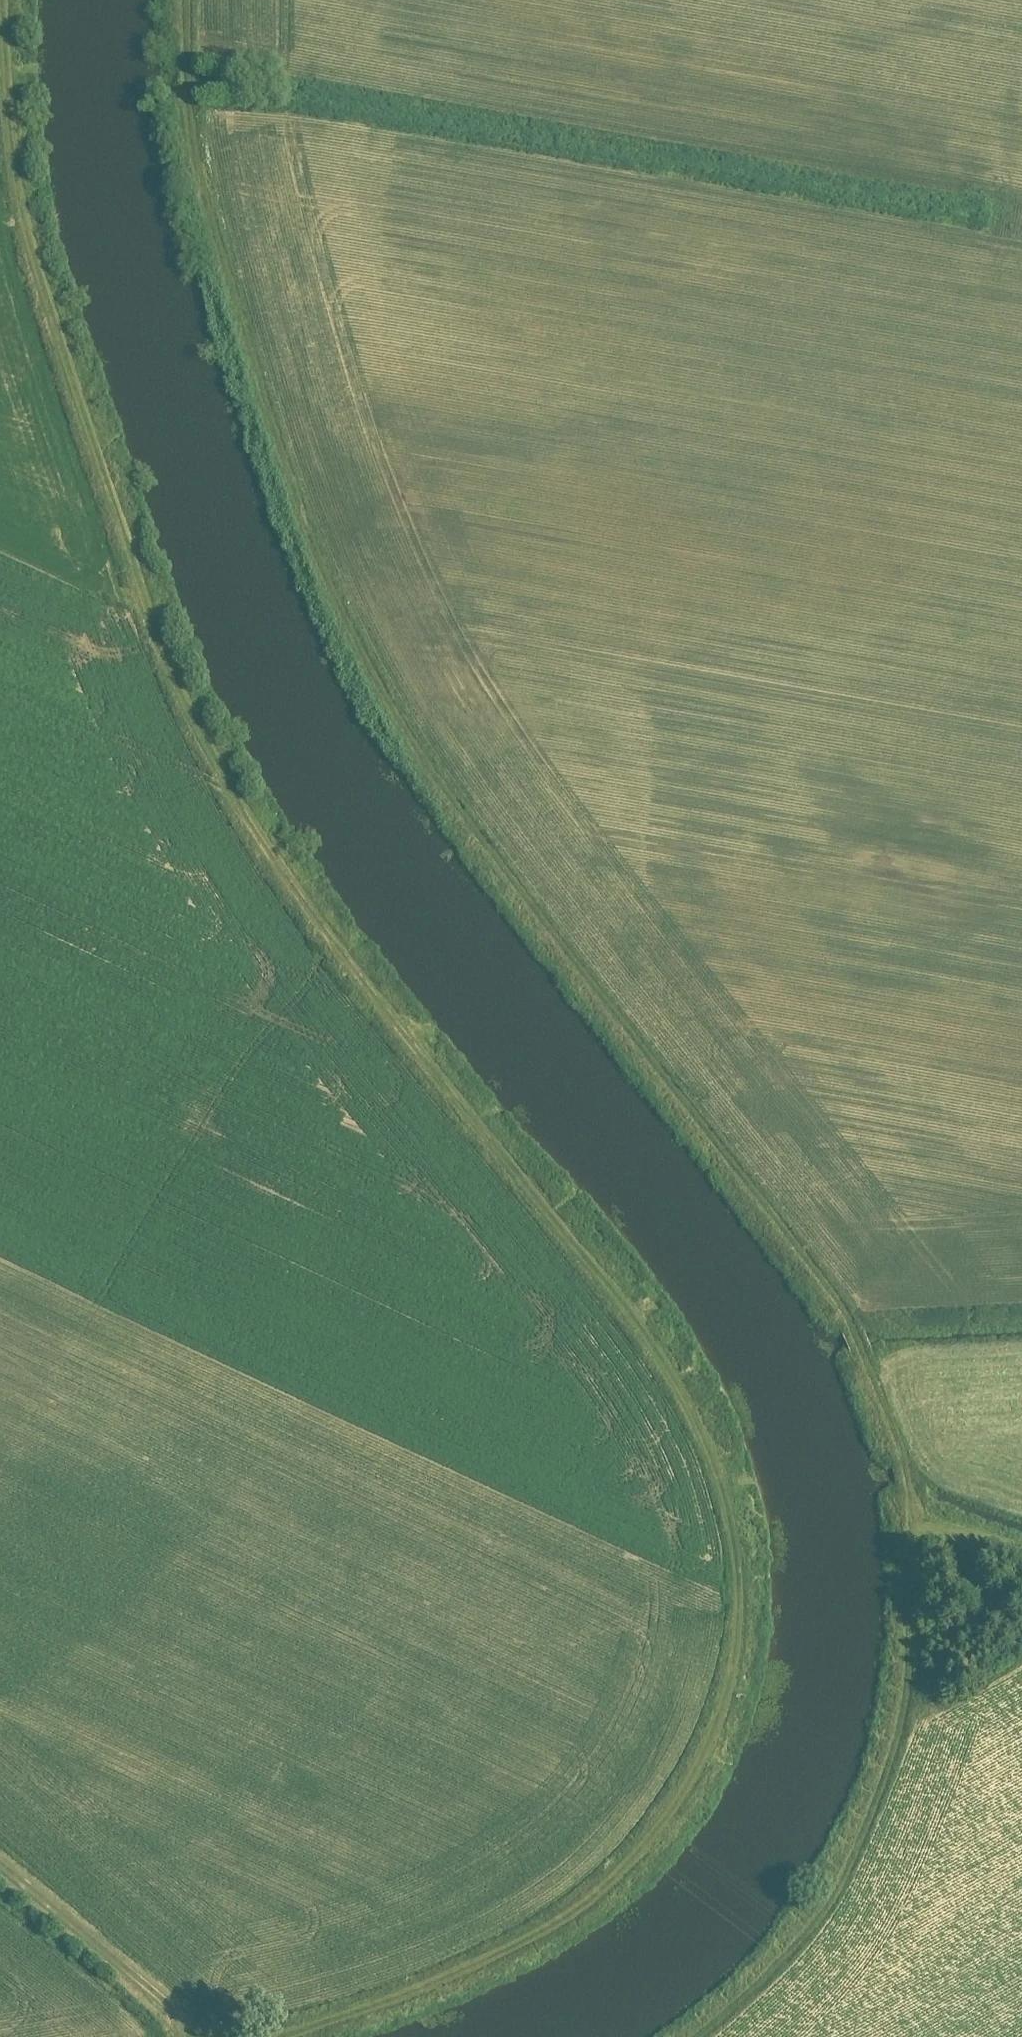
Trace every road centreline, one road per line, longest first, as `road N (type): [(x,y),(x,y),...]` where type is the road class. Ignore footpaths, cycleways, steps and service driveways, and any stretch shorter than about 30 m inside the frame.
road 1 (track): [(292,2036),(474,1962),(602,1883),(672,1811),(718,1718),(732,1632),(732,1548),(694,1432),(632,1328),(526,1209),(285,890),(194,730),(112,529),(17,223),(4,0)]
road 2 (track): [(0,1847),(198,2026)]

